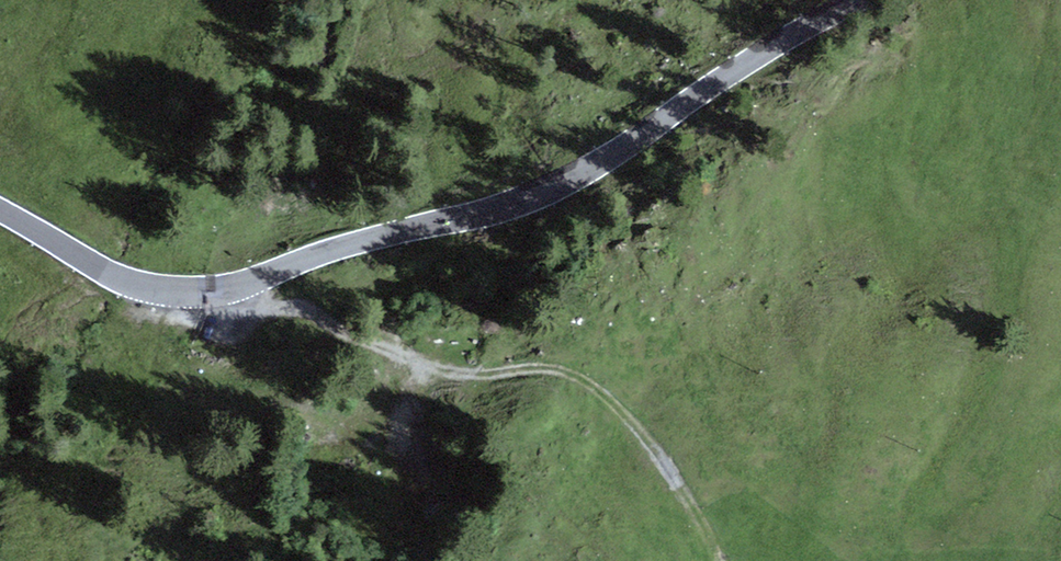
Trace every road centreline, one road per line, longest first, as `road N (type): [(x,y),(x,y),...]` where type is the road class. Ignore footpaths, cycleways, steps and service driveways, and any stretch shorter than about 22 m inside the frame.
road 1 (secondary): [(0,209),(114,275),(198,290),(243,286),(320,252),(537,196),(597,167),(782,40),(860,0)]
road 2 (track): [(243,286),(426,365),(571,370),(624,410),(722,560)]

